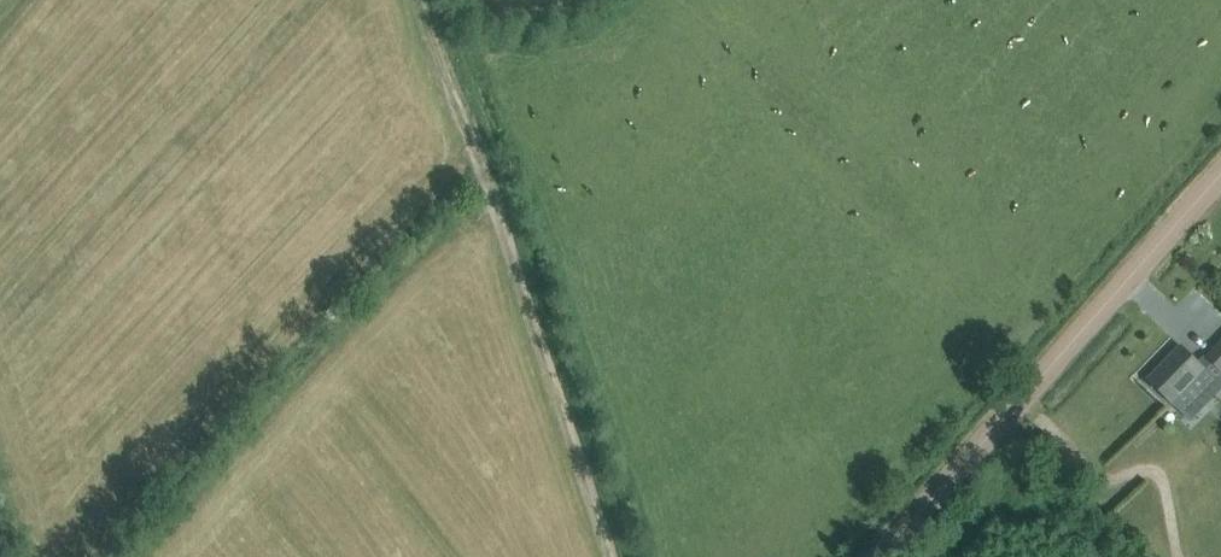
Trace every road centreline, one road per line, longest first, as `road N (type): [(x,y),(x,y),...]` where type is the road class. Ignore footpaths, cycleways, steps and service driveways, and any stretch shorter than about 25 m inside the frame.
road 1 (tertiary): [(880,556),(1220,176)]

